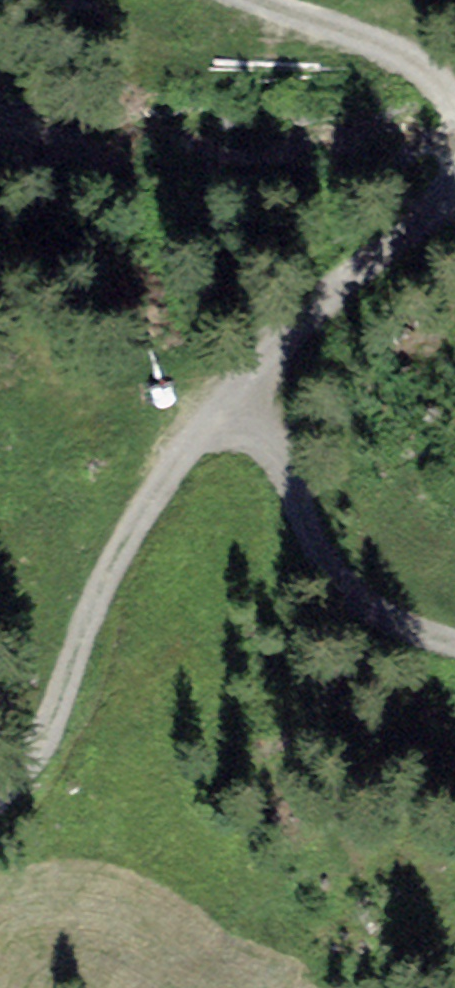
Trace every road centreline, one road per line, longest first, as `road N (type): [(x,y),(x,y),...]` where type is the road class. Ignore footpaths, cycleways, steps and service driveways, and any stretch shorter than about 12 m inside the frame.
road 1 (track): [(264,366),(187,448),(116,560),(35,748),(0,788)]
road 2 (track): [(454,639),(403,625),(332,570),(301,507),(264,366)]
road 3 (track): [(454,160),(439,212),(310,316),(264,366)]
road 4 (track): [(259,0),(401,53),(440,83),(454,115)]

